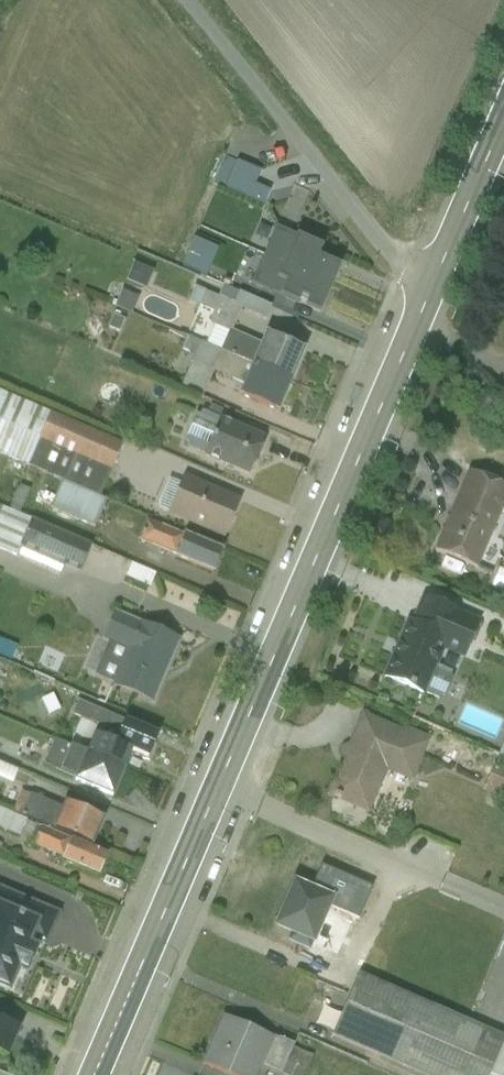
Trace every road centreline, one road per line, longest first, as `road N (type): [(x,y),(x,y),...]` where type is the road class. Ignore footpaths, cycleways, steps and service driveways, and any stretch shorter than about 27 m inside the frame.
road 1 (primary): [(94,1074),(423,302)]
road 2 (unclassified): [(183,0),(423,302)]
road 3 (primary): [(423,302),(503,116)]

